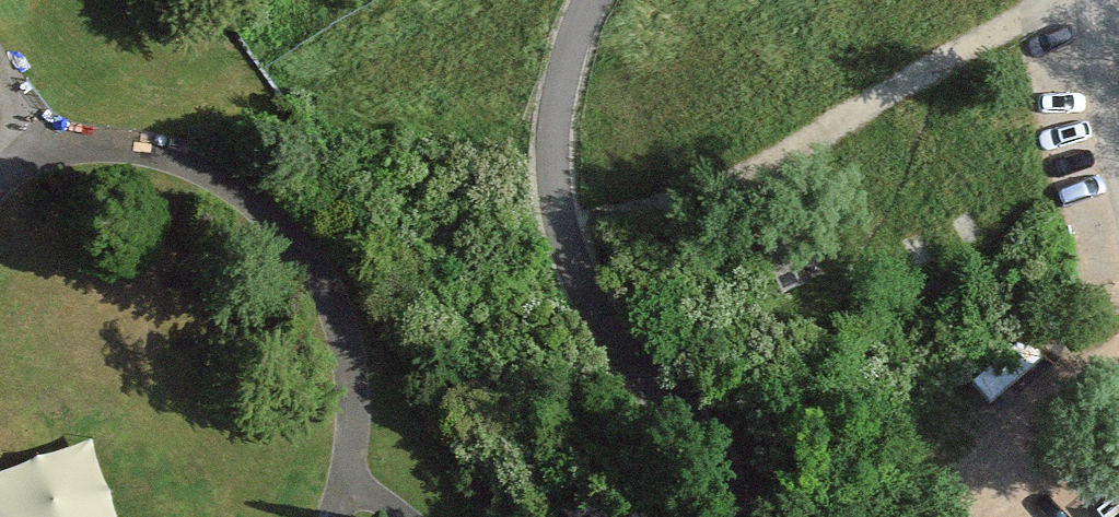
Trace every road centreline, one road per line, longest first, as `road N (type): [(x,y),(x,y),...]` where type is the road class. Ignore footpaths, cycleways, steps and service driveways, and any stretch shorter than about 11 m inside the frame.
road 1 (motorway): [(63,516),(602,238),(1118,4)]
road 2 (motorway): [(810,0),(506,142),(0,407)]

